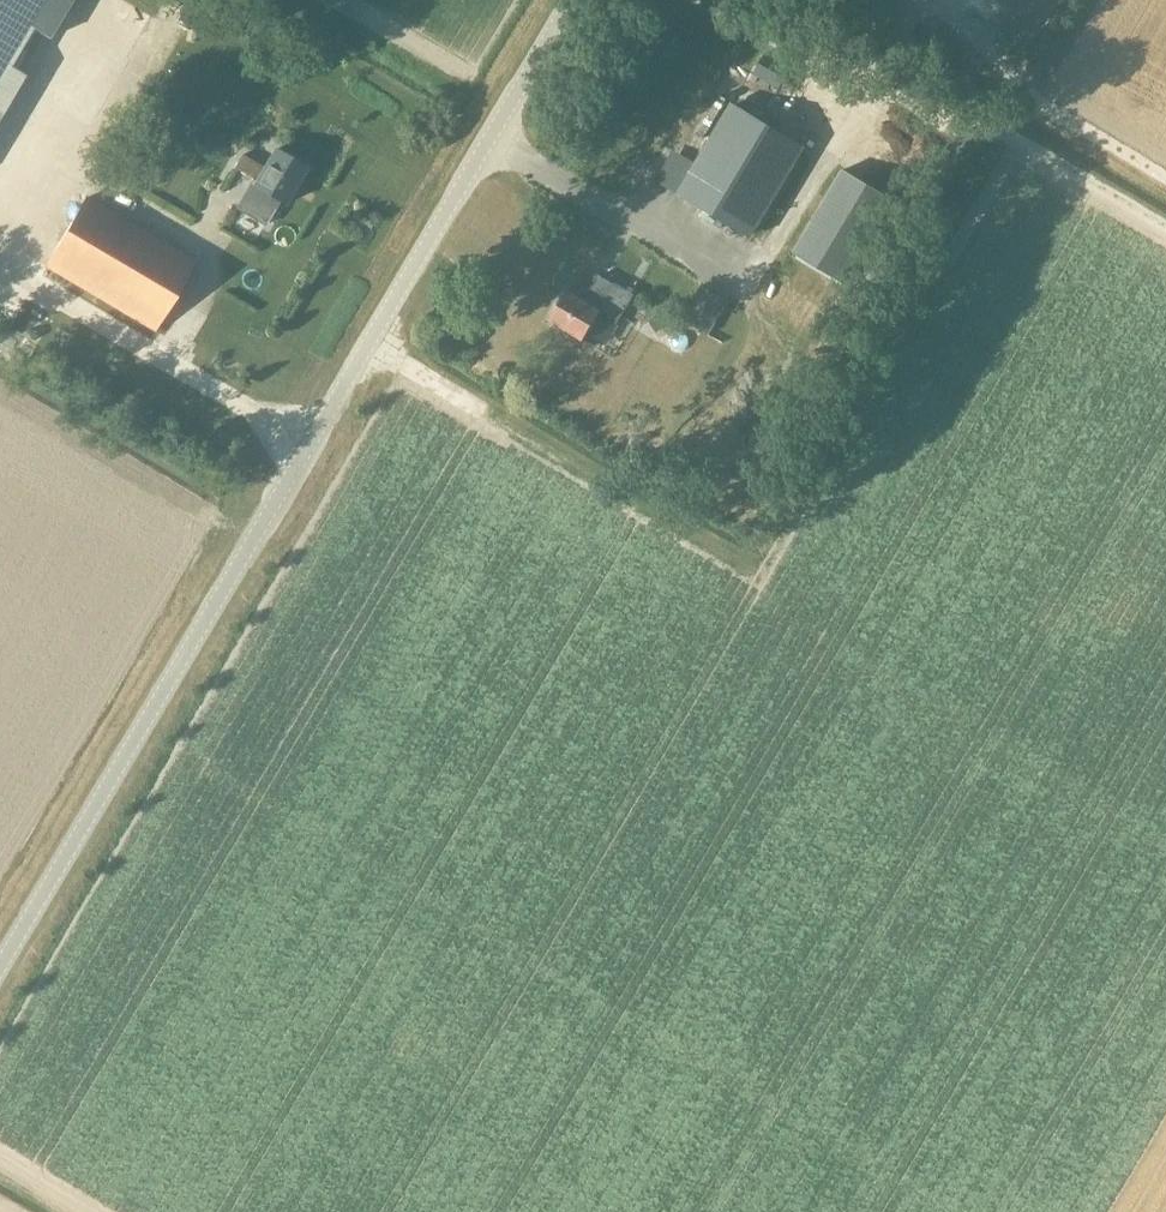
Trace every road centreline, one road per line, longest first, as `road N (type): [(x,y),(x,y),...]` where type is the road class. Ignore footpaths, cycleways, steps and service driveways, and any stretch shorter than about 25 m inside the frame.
road 1 (unclassified): [(0,964),(571,0)]

